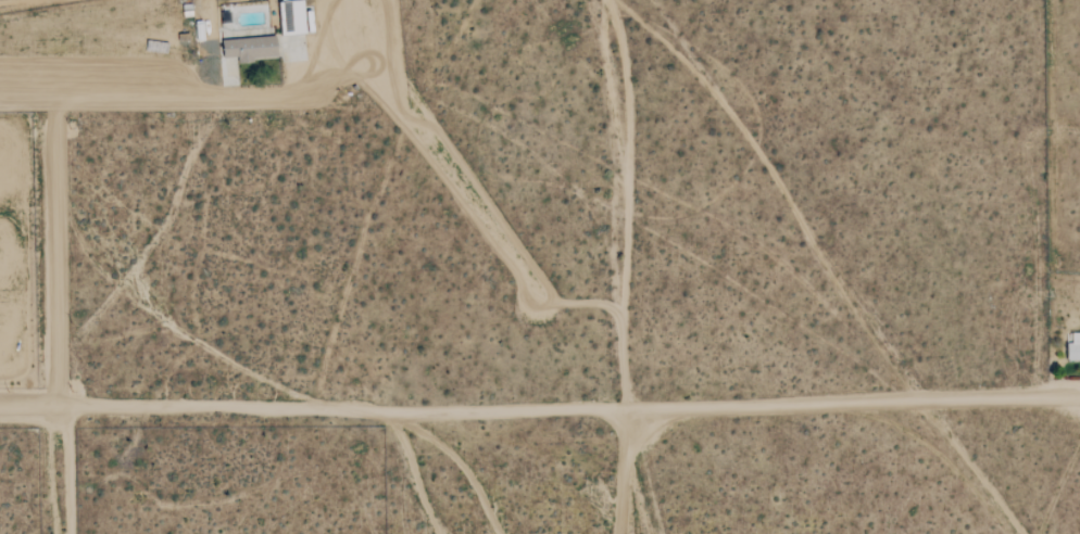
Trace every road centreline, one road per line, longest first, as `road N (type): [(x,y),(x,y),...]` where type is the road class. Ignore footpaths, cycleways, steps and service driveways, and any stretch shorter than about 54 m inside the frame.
road 1 (track): [(0,408),(1079,409)]
road 2 (track): [(58,407),(54,136),(68,102),(276,98),(344,59),(365,61),(386,77),(539,291),(549,300),(621,312)]
road 3 (track): [(58,407),(68,438),(70,533)]

